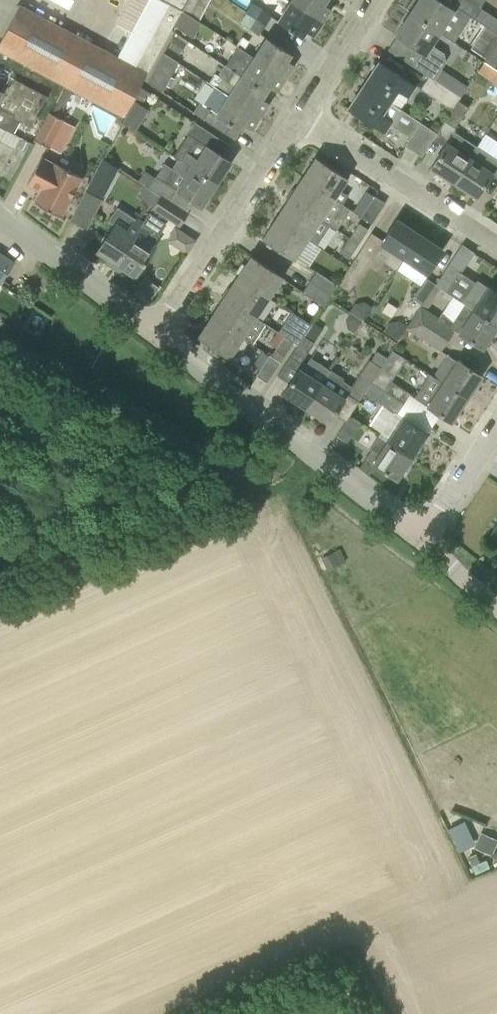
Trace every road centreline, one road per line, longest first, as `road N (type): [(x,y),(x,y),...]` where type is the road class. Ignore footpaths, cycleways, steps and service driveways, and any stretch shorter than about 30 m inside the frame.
road 1 (residential): [(422,535),(149,336)]
road 2 (residential): [(149,336),(292,113)]
road 3 (residential): [(496,241),(292,113)]
road 4 (residential): [(149,336),(0,219)]
road 5 (residential): [(292,113),(374,0)]
road 6 (residential): [(422,535),(496,420)]

